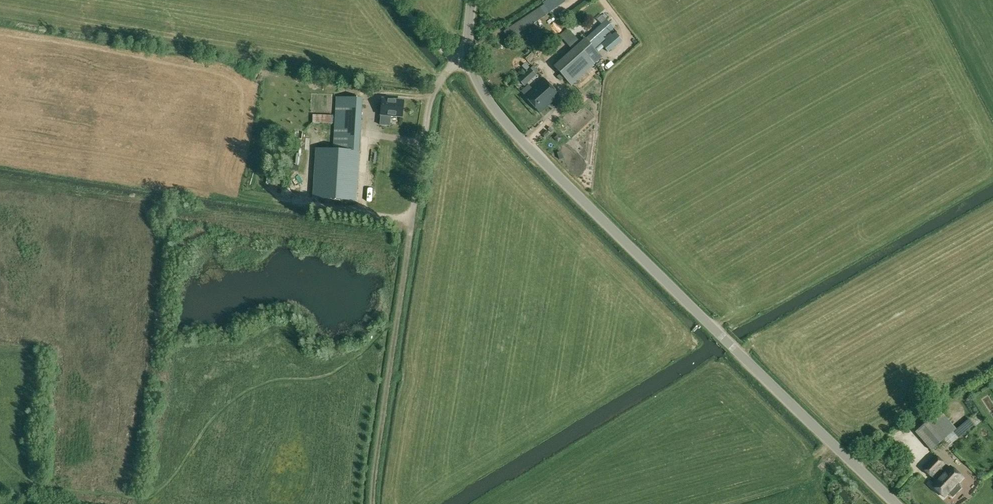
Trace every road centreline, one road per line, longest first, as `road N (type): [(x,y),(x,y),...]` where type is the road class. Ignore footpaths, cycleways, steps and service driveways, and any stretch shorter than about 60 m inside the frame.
road 1 (unclassified): [(896,503),(519,138),(491,104),(469,59)]
road 2 (track): [(428,111),(397,325)]
road 3 (track): [(397,325),(373,503)]

